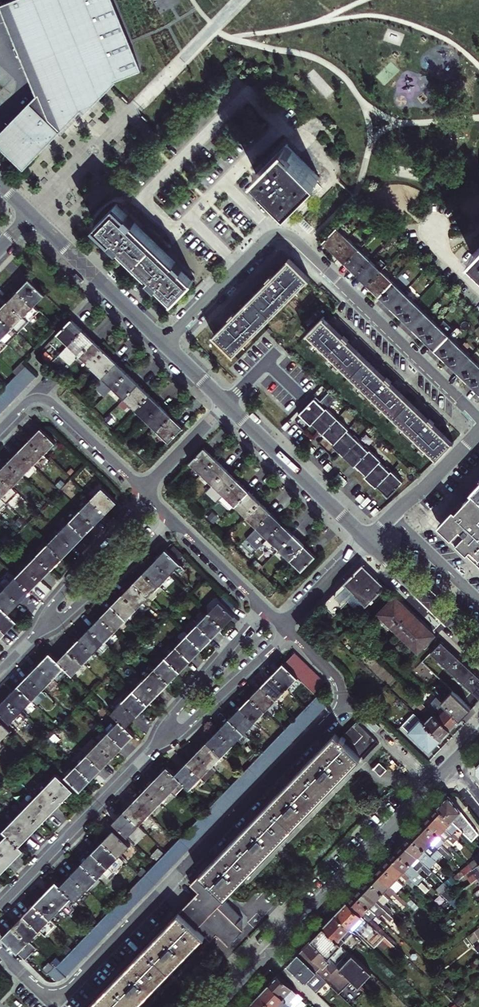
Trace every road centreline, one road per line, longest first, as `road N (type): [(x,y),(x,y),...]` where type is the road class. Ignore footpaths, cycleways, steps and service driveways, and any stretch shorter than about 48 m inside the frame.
road 1 (residential): [(0,952),(54,1000),(70,989),(349,697)]
road 2 (residential): [(478,419),(287,234),(265,239),(163,342)]
road 3 (residential): [(217,1006),(433,783)]
road 4 (residential): [(149,752),(0,906)]
road 5 (residential): [(226,404),(366,539)]
road 6 (residential): [(144,491),(44,399),(29,401),(0,430)]
road 7 (residential): [(32,639),(150,496)]
road 8 (residential): [(32,639),(173,519)]
road 9 (residential): [(289,633),(149,752)]
road 10 (residential): [(264,609),(149,752)]
road 11 (residential): [(32,216),(163,342)]
road 12 (residential): [(366,539),(478,649)]
road 13 (residential): [(478,432),(366,539)]
road 14 (residential): [(264,609),(173,519)]
road 15 (residential): [(366,539),(283,626)]

